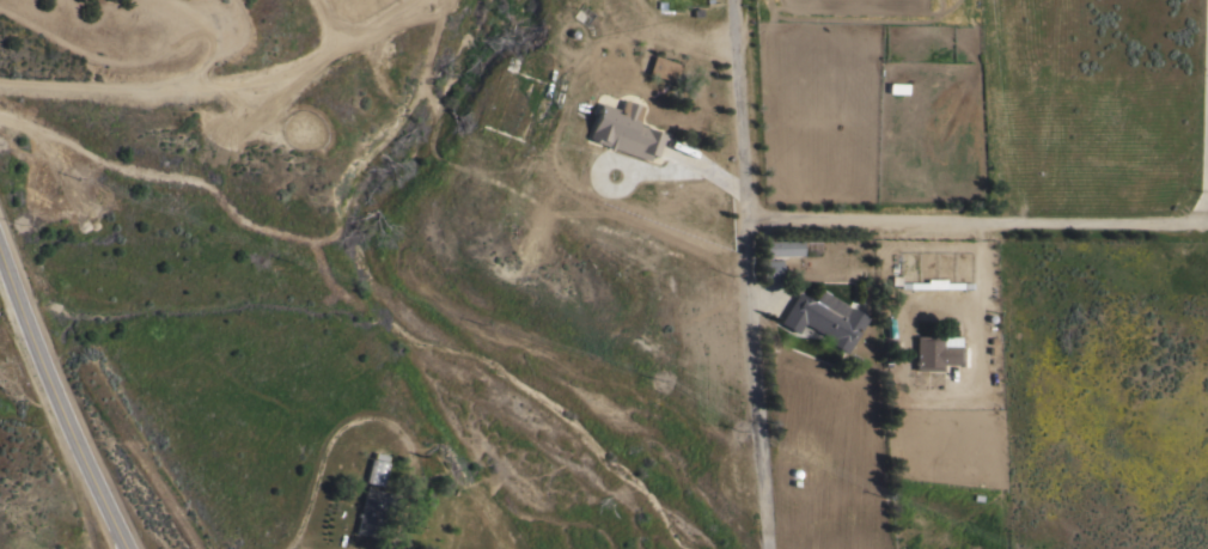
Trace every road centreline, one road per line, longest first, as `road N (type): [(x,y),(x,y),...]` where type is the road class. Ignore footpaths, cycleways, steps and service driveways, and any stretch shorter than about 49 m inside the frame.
road 1 (residential): [(762,548),(729,0)]
road 2 (residential): [(742,218),(1207,225)]
road 3 (secondary): [(126,548),(36,355),(0,253)]

